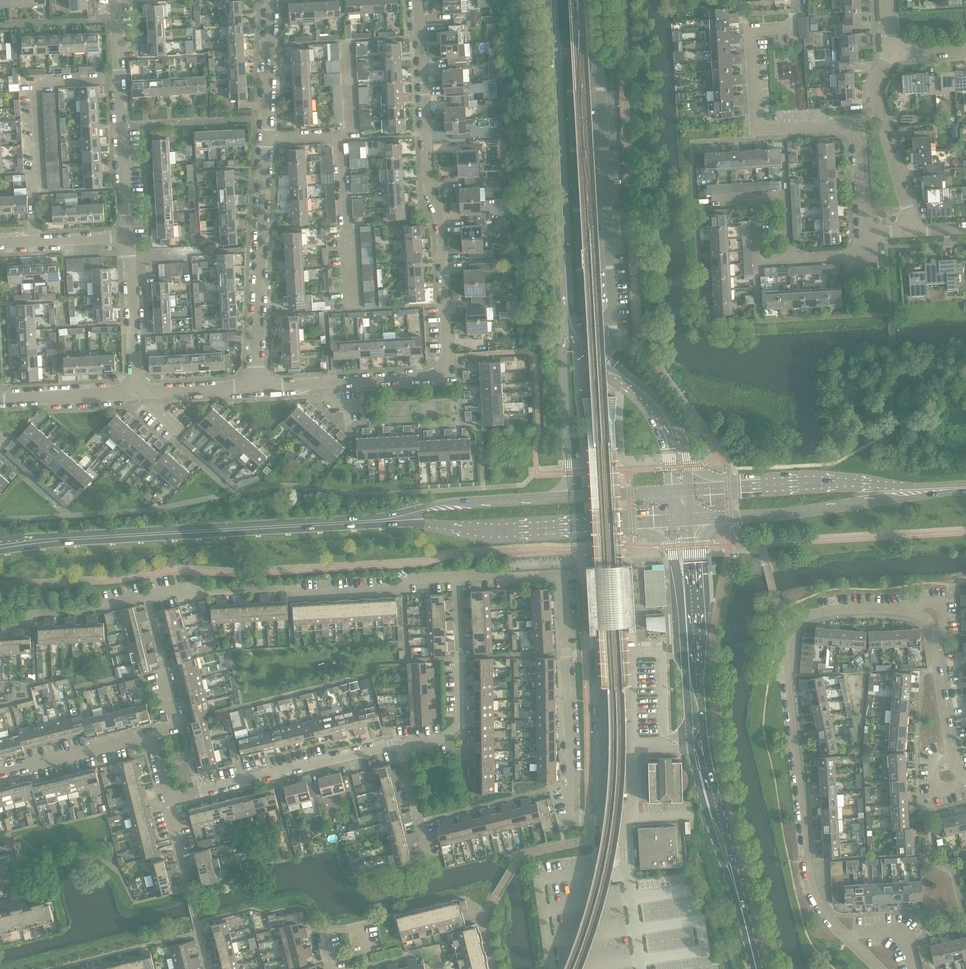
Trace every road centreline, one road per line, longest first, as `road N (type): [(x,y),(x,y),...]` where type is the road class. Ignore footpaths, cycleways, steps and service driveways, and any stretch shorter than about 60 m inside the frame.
road 1 (unclassified): [(965,778),(951,758),(927,622),(900,611),(844,610),(805,618),(790,631),(784,652),(810,883),(825,915),(877,968)]
road 2 (residential): [(257,386),(449,374),(420,0)]
road 3 (unclassified): [(863,233),(854,132),(841,125),(769,130),(757,118),(751,32),(793,30)]
road 4 (tertiary): [(691,488),(684,437),(661,399),(580,332),(564,201)]
road 5 (secondary): [(340,523),(518,528),(671,519)]
road 6 (unclassified): [(602,822),(575,818),(562,576)]
road 7 (secondary): [(80,538),(340,523)]
road 8 (residential): [(38,242),(31,76),(119,70)]
road 9 (residential): [(257,386),(270,136)]
road 10 (unclassified): [(169,801),(399,743)]
road 11 (secondary): [(758,968),(695,740)]
road 12 (secondary): [(695,740),(704,717),(691,518)]
road 13 (secondary): [(671,519),(686,720),(695,740)]
road 14 (secondary): [(557,496),(438,503),(340,523)]
road 15 (unclassified): [(399,743),(446,738),(462,718),(457,574)]
road 16 (secondary): [(691,518),(773,515),(891,493)]
road 17 (tertiary): [(564,201),(553,0)]
road 18 (secondary): [(891,493),(857,484),(691,488)]
road 19 (tertiary): [(568,332),(586,357),(654,412),(669,448),(672,489)]
road 20 (unclassified): [(913,231),(874,89),(890,52)]
road 21 (residential): [(352,302),(343,134)]
road 22 (secondary): [(568,332),(569,473),(557,496)]
road 23 (residential): [(457,574),(403,584),(293,587)]
road 24 (residential): [(150,739),(177,723),(147,594)]
road 25 (residential): [(0,773),(150,739)]
road 26 (residential): [(147,594),(0,623)]
road 27 (residential): [(0,402),(141,393)]
road 28 (residential): [(141,393),(129,257)]
road 29 (residential): [(270,136),(273,0)]
road 30 (tertiary): [(564,201),(568,332)]

